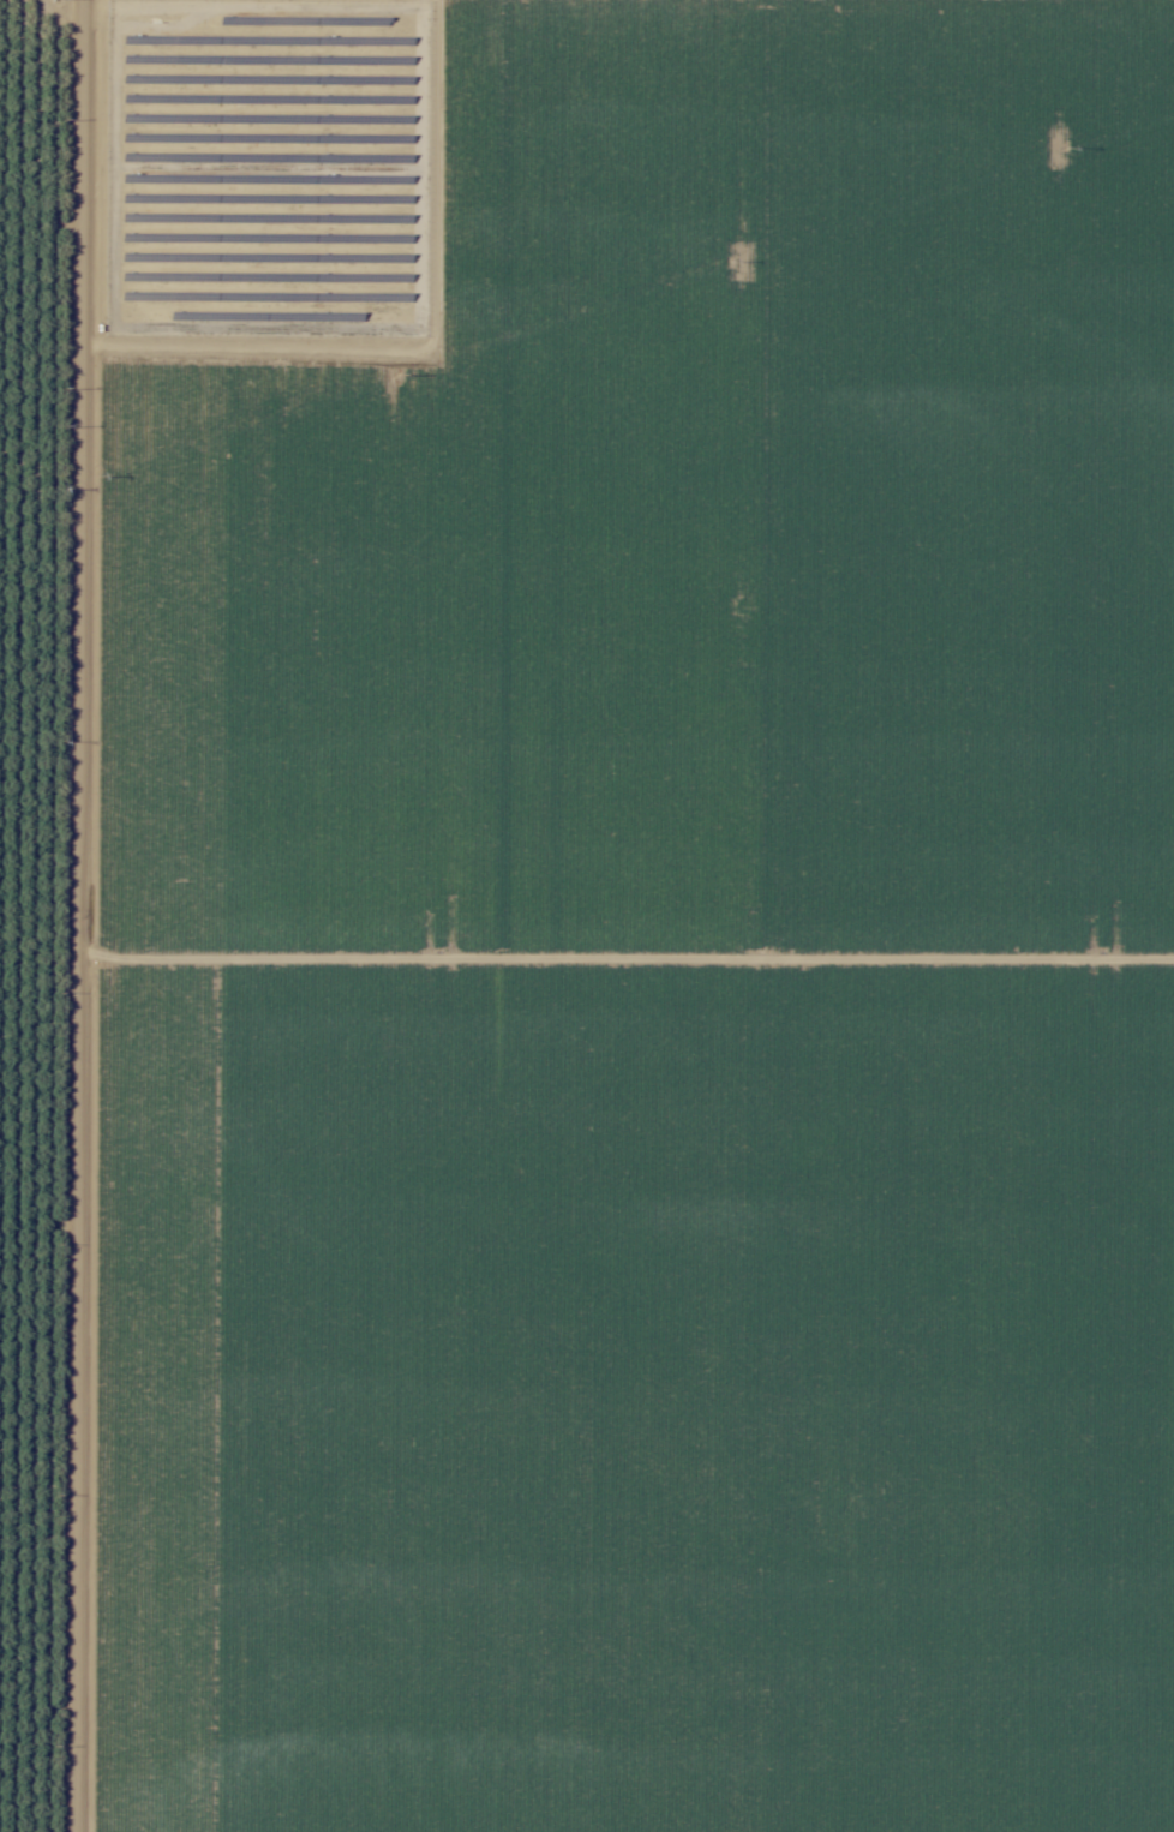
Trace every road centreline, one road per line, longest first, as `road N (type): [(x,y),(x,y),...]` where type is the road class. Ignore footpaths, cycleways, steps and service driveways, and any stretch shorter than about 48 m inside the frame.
road 1 (residential): [(63,1831),(73,0)]

